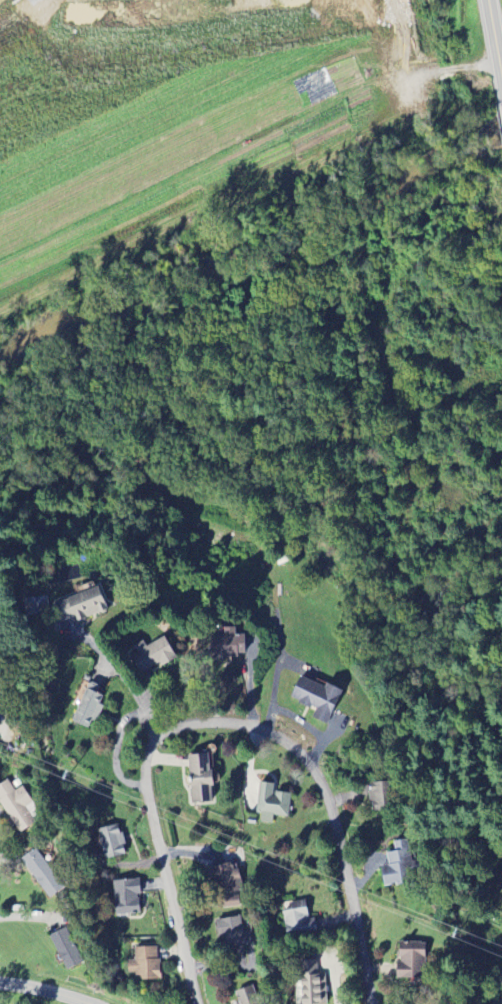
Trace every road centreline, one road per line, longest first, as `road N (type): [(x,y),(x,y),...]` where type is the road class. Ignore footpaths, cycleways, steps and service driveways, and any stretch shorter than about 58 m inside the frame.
road 1 (residential): [(189,1003),(141,761),(157,736),(222,723),(276,735),(326,789),(374,1003)]
road 2 (residential): [(157,736),(63,613)]

